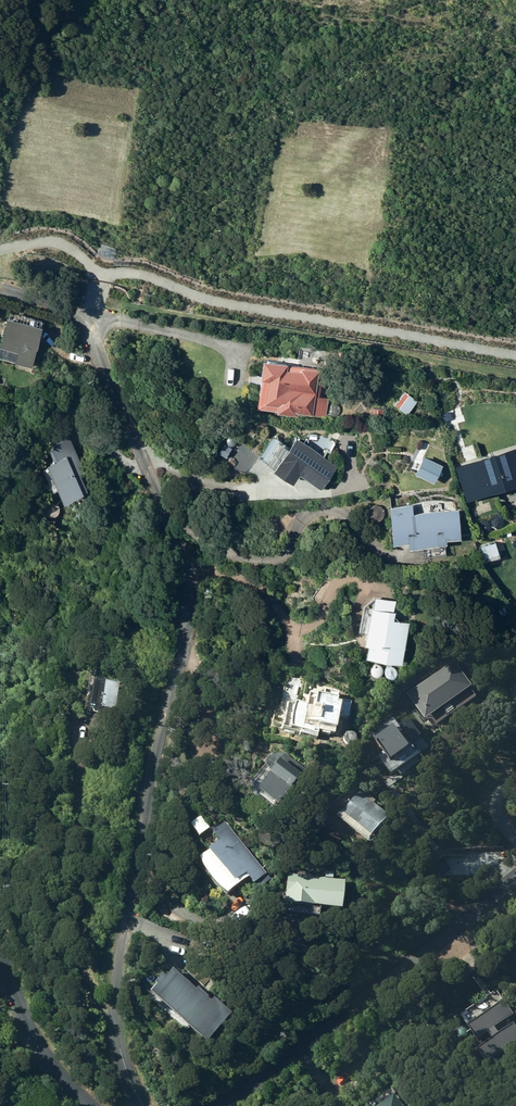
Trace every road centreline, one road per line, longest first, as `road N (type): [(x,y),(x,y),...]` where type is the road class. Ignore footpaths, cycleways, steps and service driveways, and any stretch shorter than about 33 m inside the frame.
road 1 (unclassified): [(90,324),(189,565),(189,620),(118,979),(117,1034),(145,1105)]
road 2 (unclassified): [(90,324),(98,294),(117,280),(236,309),(515,357)]
road 3 (unclassified): [(222,1105),(515,880)]
road 4 (unclassified): [(89,1105),(42,1051),(0,948)]
road 5 (unclassified): [(0,253),(53,244),(73,253),(90,286),(90,324)]

